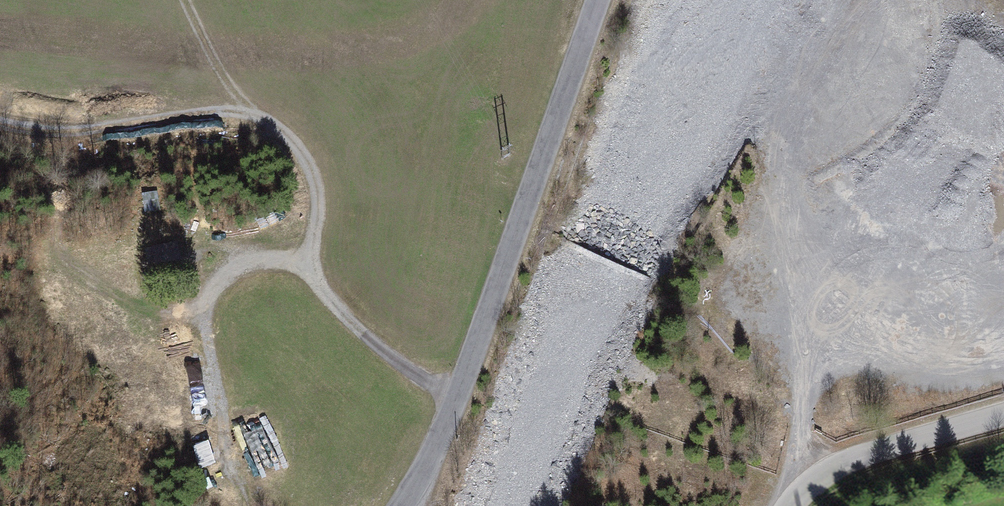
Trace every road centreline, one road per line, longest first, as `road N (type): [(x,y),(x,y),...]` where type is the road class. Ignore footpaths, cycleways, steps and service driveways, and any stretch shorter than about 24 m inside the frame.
road 1 (unclassified): [(599,0),(457,395),(404,505)]
road 2 (track): [(804,489),(800,437),(810,374),(831,310),(953,193),(1003,96)]
road 3 (track): [(0,124),(82,131),(256,118),(220,76),(183,0)]
road 4 (track): [(256,118),(307,172),(313,268),(322,296),(421,380),(457,395)]
road 5 (unclassified): [(788,505),(839,465),(1003,415)]
road 6 (track): [(815,345),(878,331),(986,342),(1003,333)]

